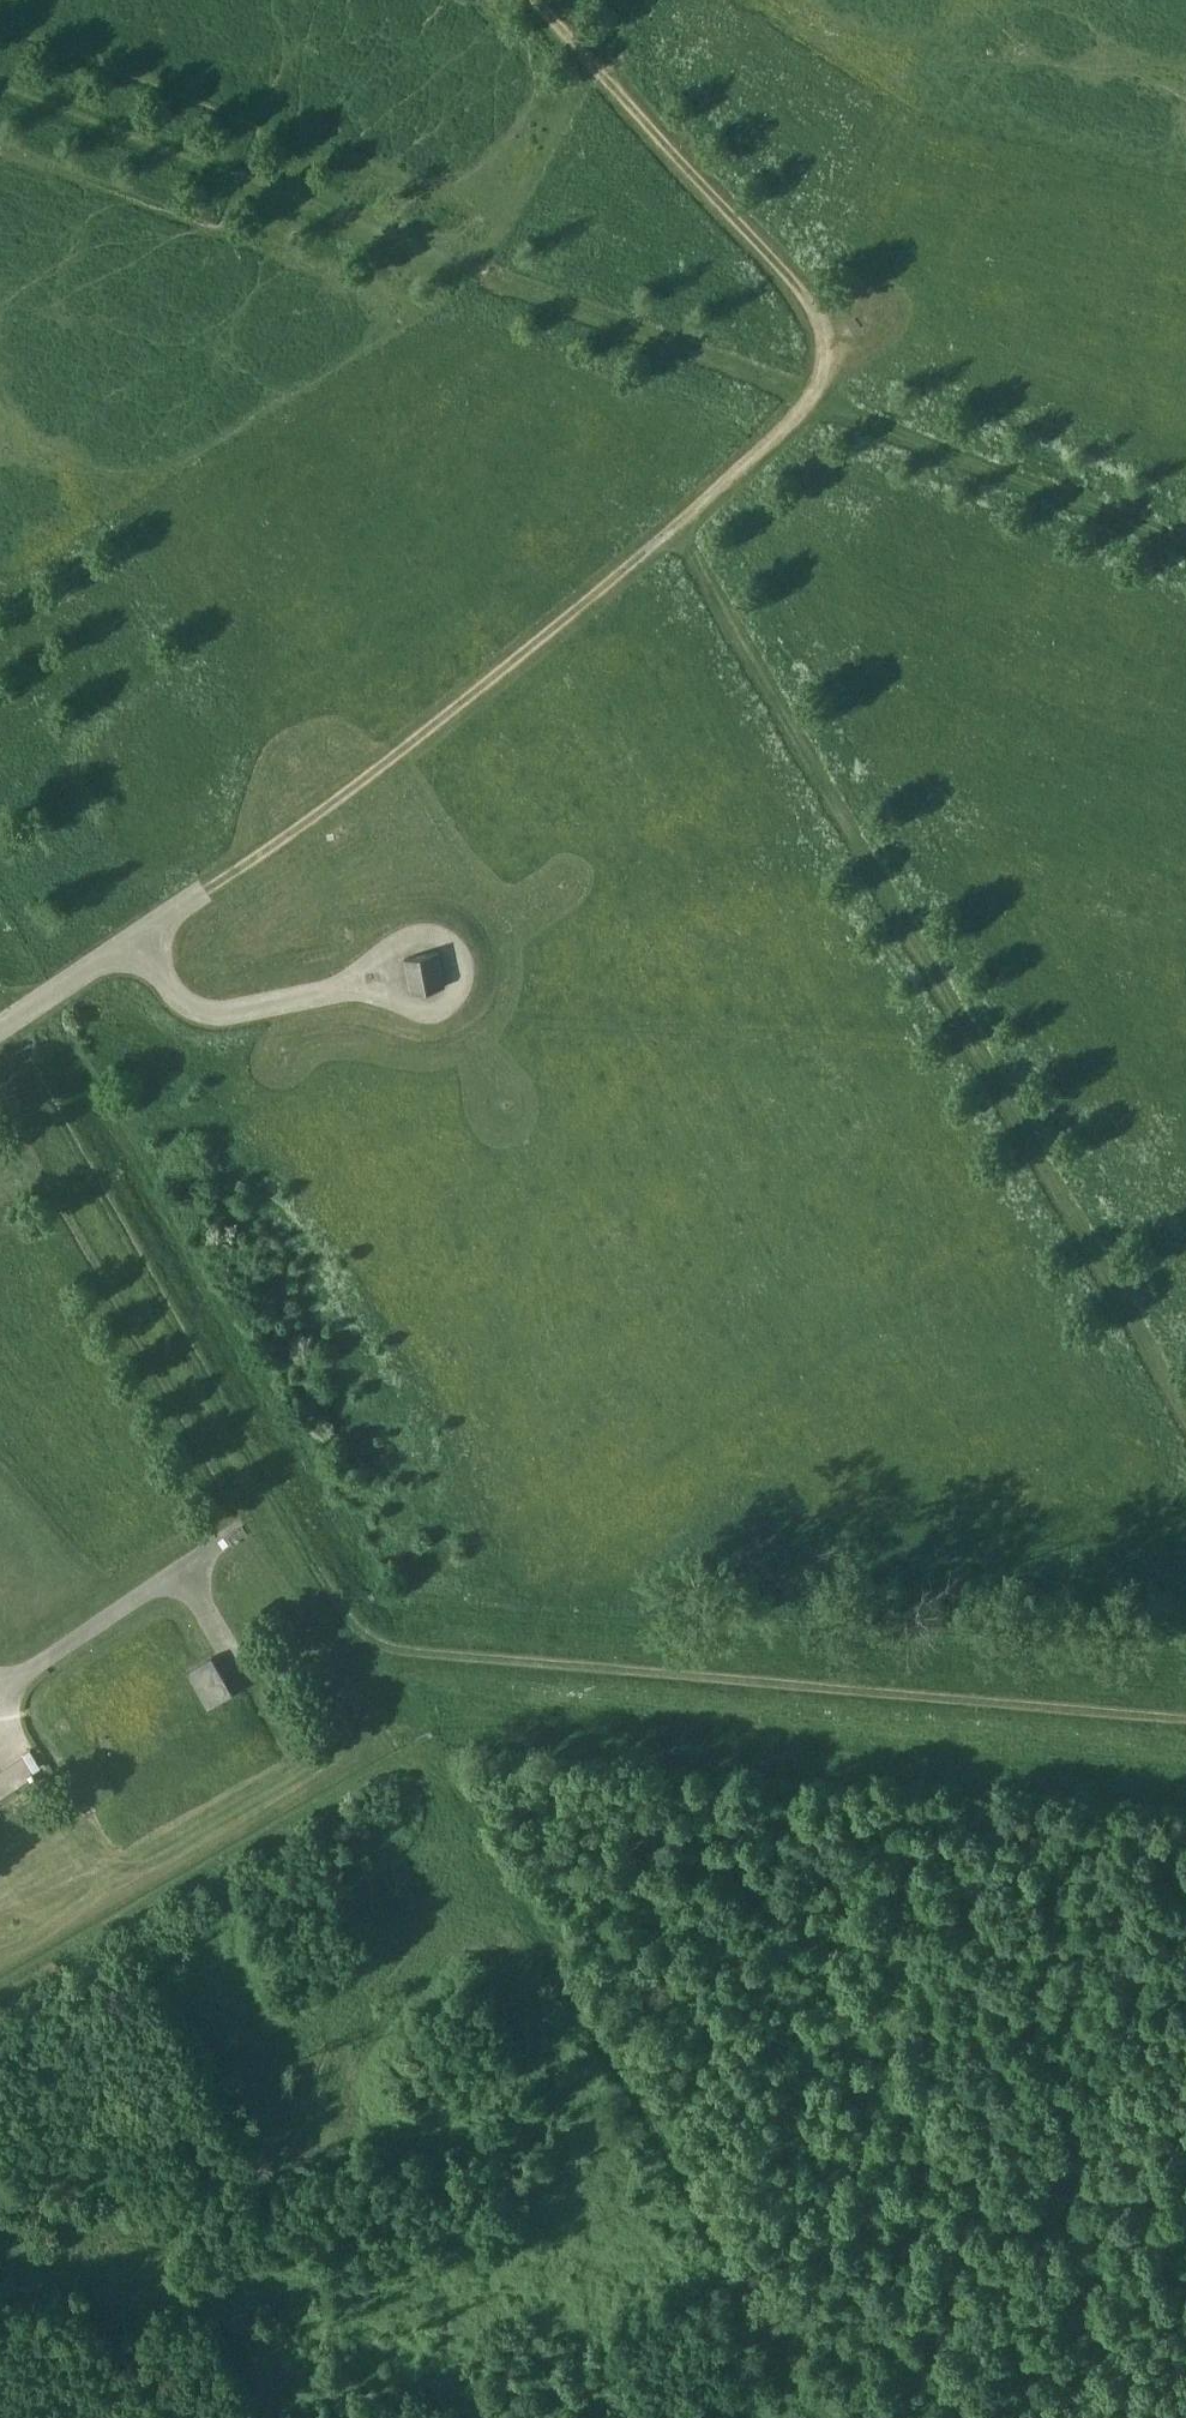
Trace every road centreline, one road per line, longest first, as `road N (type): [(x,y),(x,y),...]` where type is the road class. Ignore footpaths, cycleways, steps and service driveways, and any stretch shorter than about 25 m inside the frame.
road 1 (track): [(10,1020),(307,1550),(369,1641),(1185,1720)]
road 2 (track): [(0,91),(1185,542)]
road 3 (track): [(683,528),(1185,1408)]
road 4 (track): [(544,0),(834,319),(831,356),(808,402),(683,528)]
road 5 (track): [(683,528),(331,802),(133,940)]

